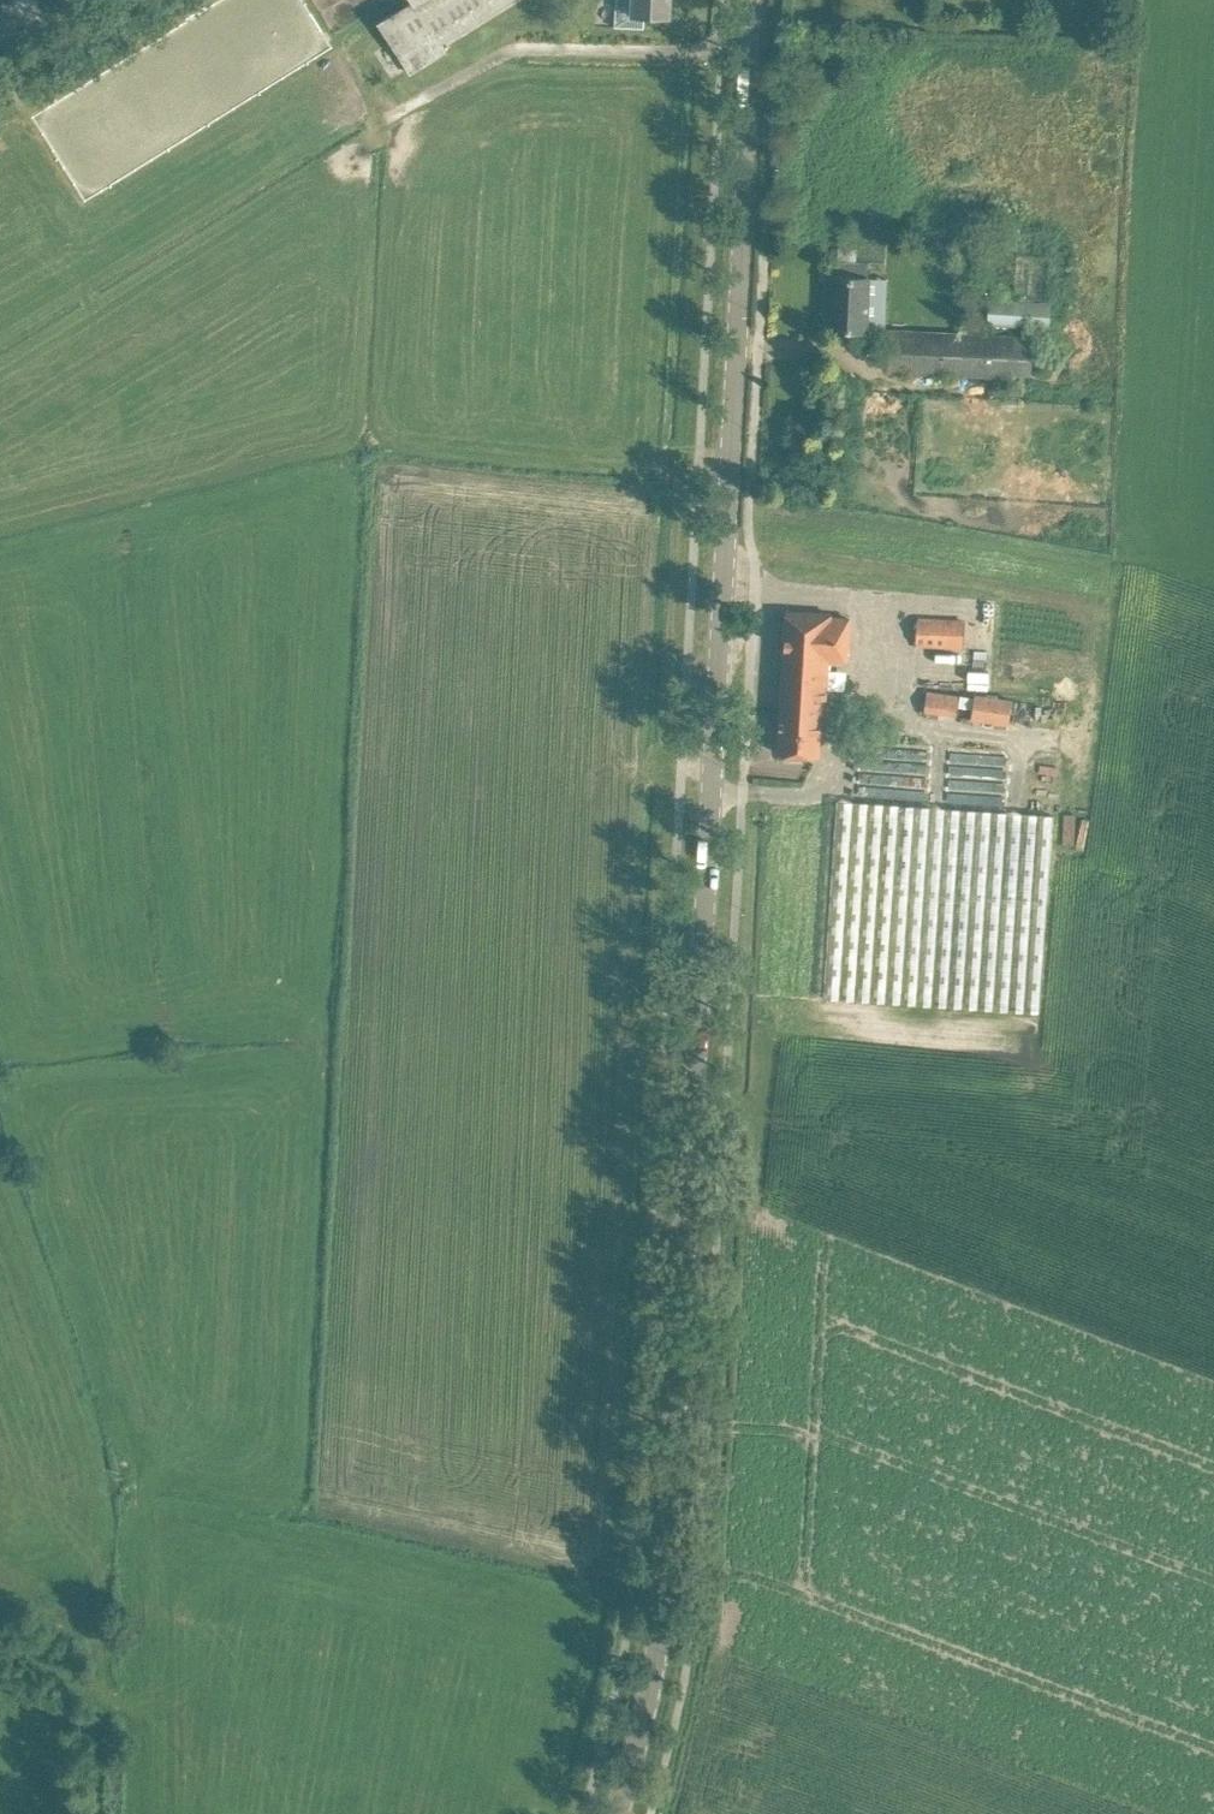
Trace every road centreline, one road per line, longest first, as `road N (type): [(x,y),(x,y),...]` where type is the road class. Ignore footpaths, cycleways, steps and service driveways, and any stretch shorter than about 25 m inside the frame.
road 1 (tertiary): [(617,1813),(665,1578),(755,0)]

